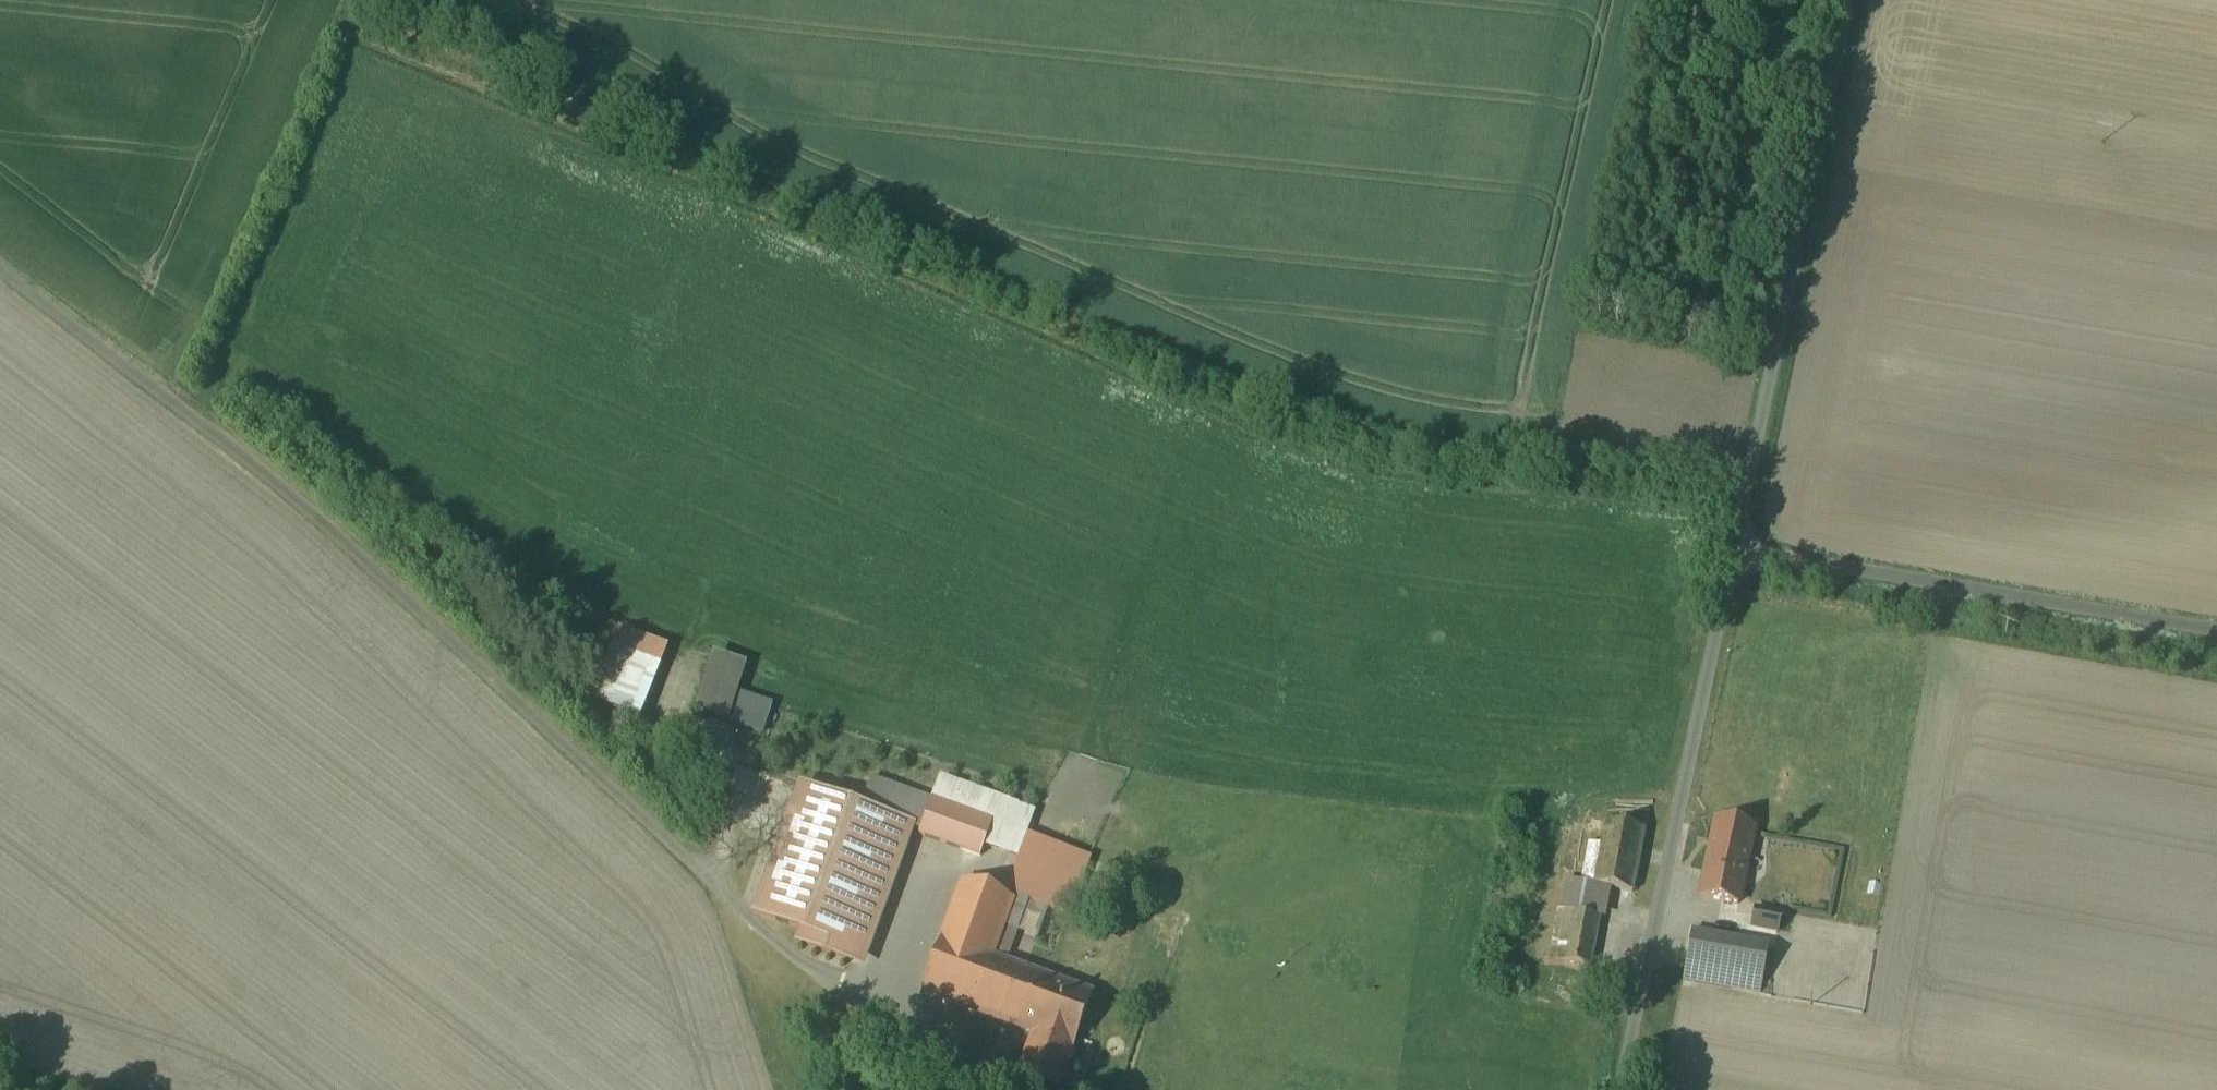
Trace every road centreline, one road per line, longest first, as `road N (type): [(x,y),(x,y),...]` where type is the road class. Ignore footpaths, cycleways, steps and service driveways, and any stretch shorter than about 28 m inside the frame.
road 1 (residential): [(1599,1089),(1739,538)]
road 2 (residential): [(1739,538),(1853,0)]
road 3 (residential): [(2216,616),(1739,538)]

